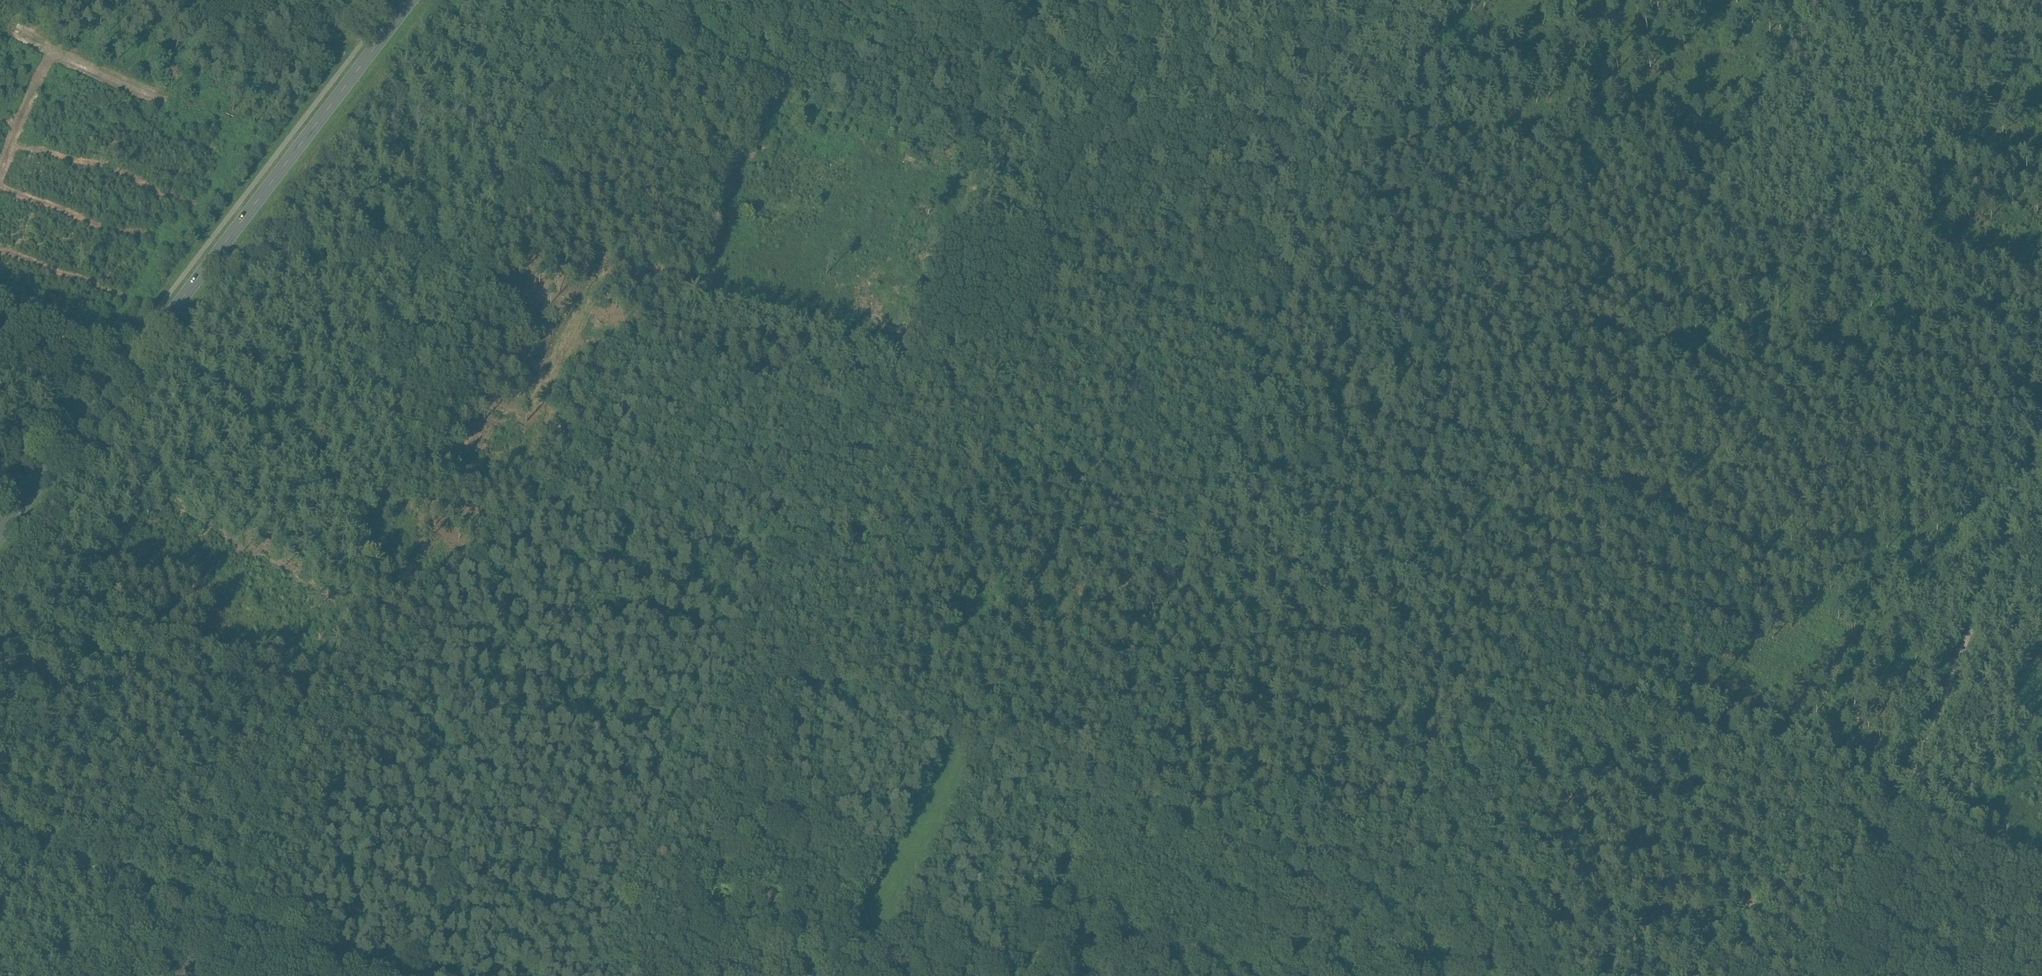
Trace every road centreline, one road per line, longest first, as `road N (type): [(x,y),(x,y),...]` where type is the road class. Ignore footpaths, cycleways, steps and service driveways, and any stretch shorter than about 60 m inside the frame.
road 1 (track): [(1384,0),(1005,975)]
road 2 (track): [(585,0),(281,752)]
road 3 (track): [(762,656),(1019,0)]
road 4 (secondary): [(0,529),(414,0)]
road 5 (track): [(2041,446),(1836,975)]
road 6 (track): [(762,656),(1172,812)]
road 7 (track): [(762,656),(635,975)]
road 8 (track): [(221,924),(0,836)]
road 9 (track): [(166,902),(174,890),(216,881),(281,752)]
road 10 (track): [(1335,394),(1155,322)]
road 11 (track): [(350,975),(221,924)]

